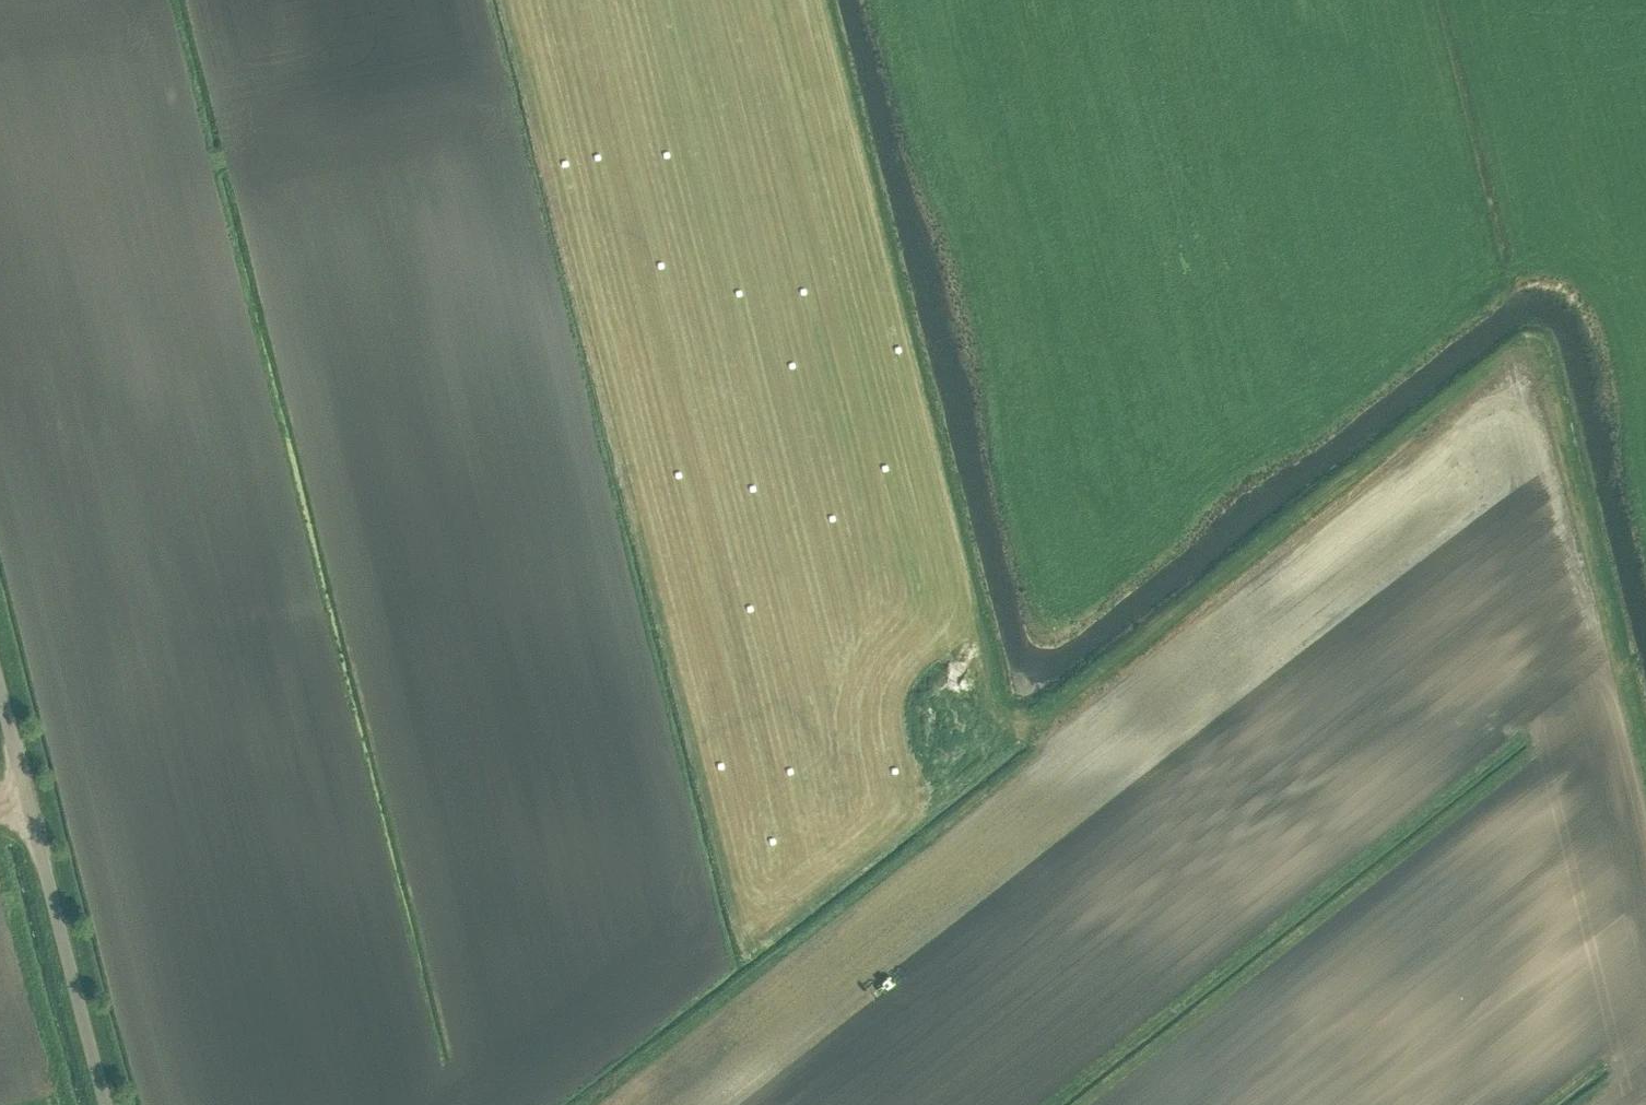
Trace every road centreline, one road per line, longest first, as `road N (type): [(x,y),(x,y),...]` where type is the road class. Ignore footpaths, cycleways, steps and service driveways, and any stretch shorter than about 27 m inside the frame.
road 1 (unclassified): [(107,1104),(0,689)]

